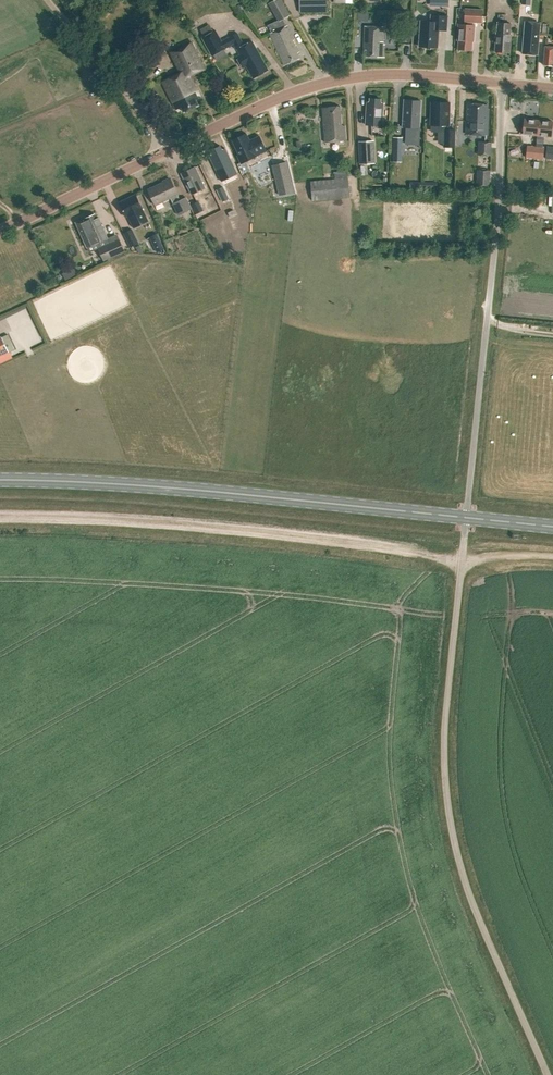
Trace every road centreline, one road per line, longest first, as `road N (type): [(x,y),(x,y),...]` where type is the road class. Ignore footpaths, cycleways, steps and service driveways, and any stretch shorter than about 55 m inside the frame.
road 1 (unclassified): [(547,1074),(466,889),(449,813),(444,726),(465,517)]
road 2 (track): [(0,518),(346,540),(461,564),(552,558)]
road 3 (primary): [(465,517),(147,484),(0,480)]
road 4 (unclassified): [(465,517),(497,219),(502,84)]
road 5 (unclassified): [(165,152),(324,83),(399,75),(502,84)]
road 6 (unclassified): [(0,231),(165,152)]
road 7 (unclassified): [(72,29),(165,152)]

